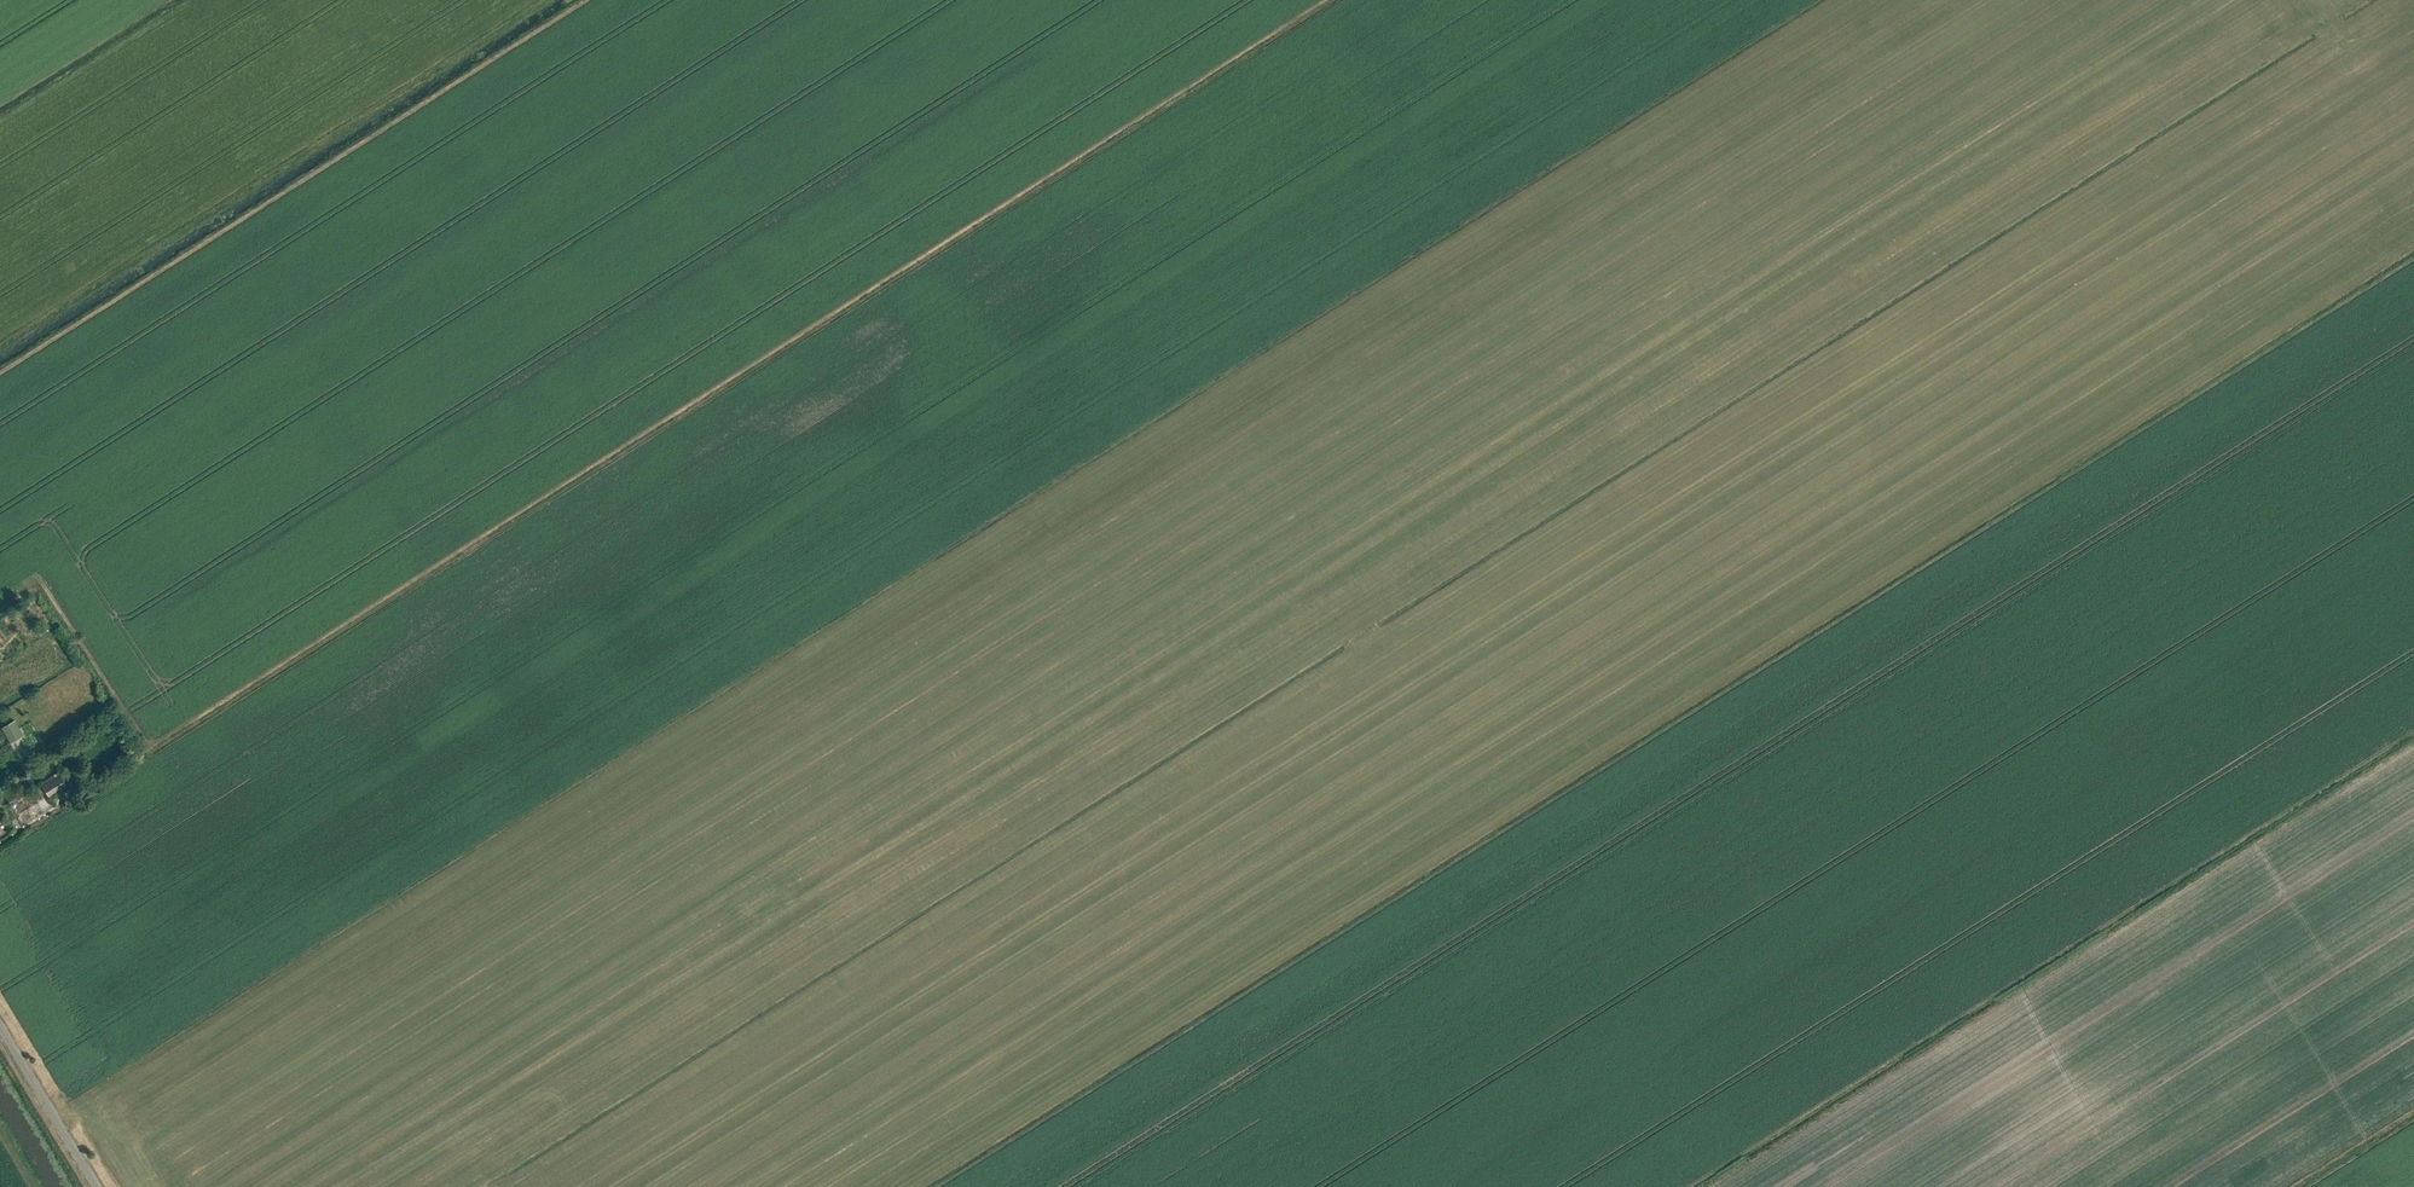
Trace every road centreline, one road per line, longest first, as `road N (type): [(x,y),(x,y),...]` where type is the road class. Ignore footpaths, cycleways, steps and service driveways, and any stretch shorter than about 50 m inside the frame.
road 1 (unclassified): [(98,1186),(0,1028)]

